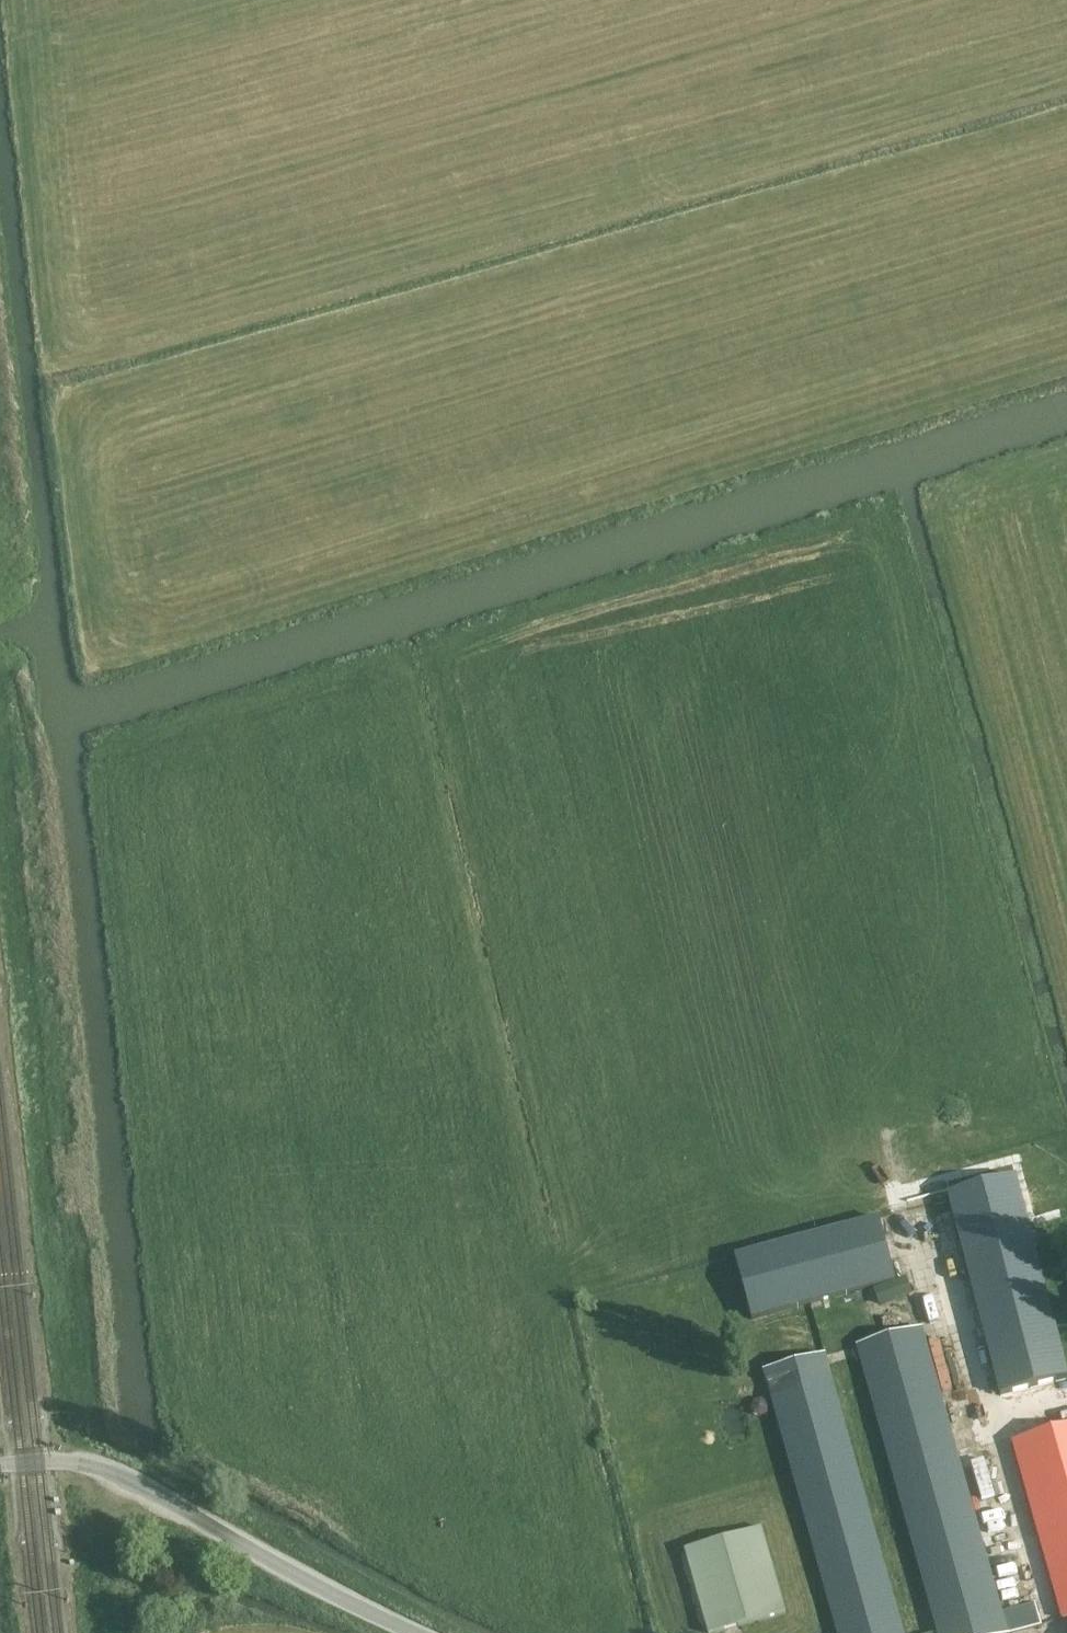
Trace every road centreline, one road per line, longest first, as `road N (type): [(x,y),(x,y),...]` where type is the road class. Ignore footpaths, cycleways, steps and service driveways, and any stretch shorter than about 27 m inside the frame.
road 1 (unclassified): [(0,1465),(90,1464),(124,1476),(420,1632)]

